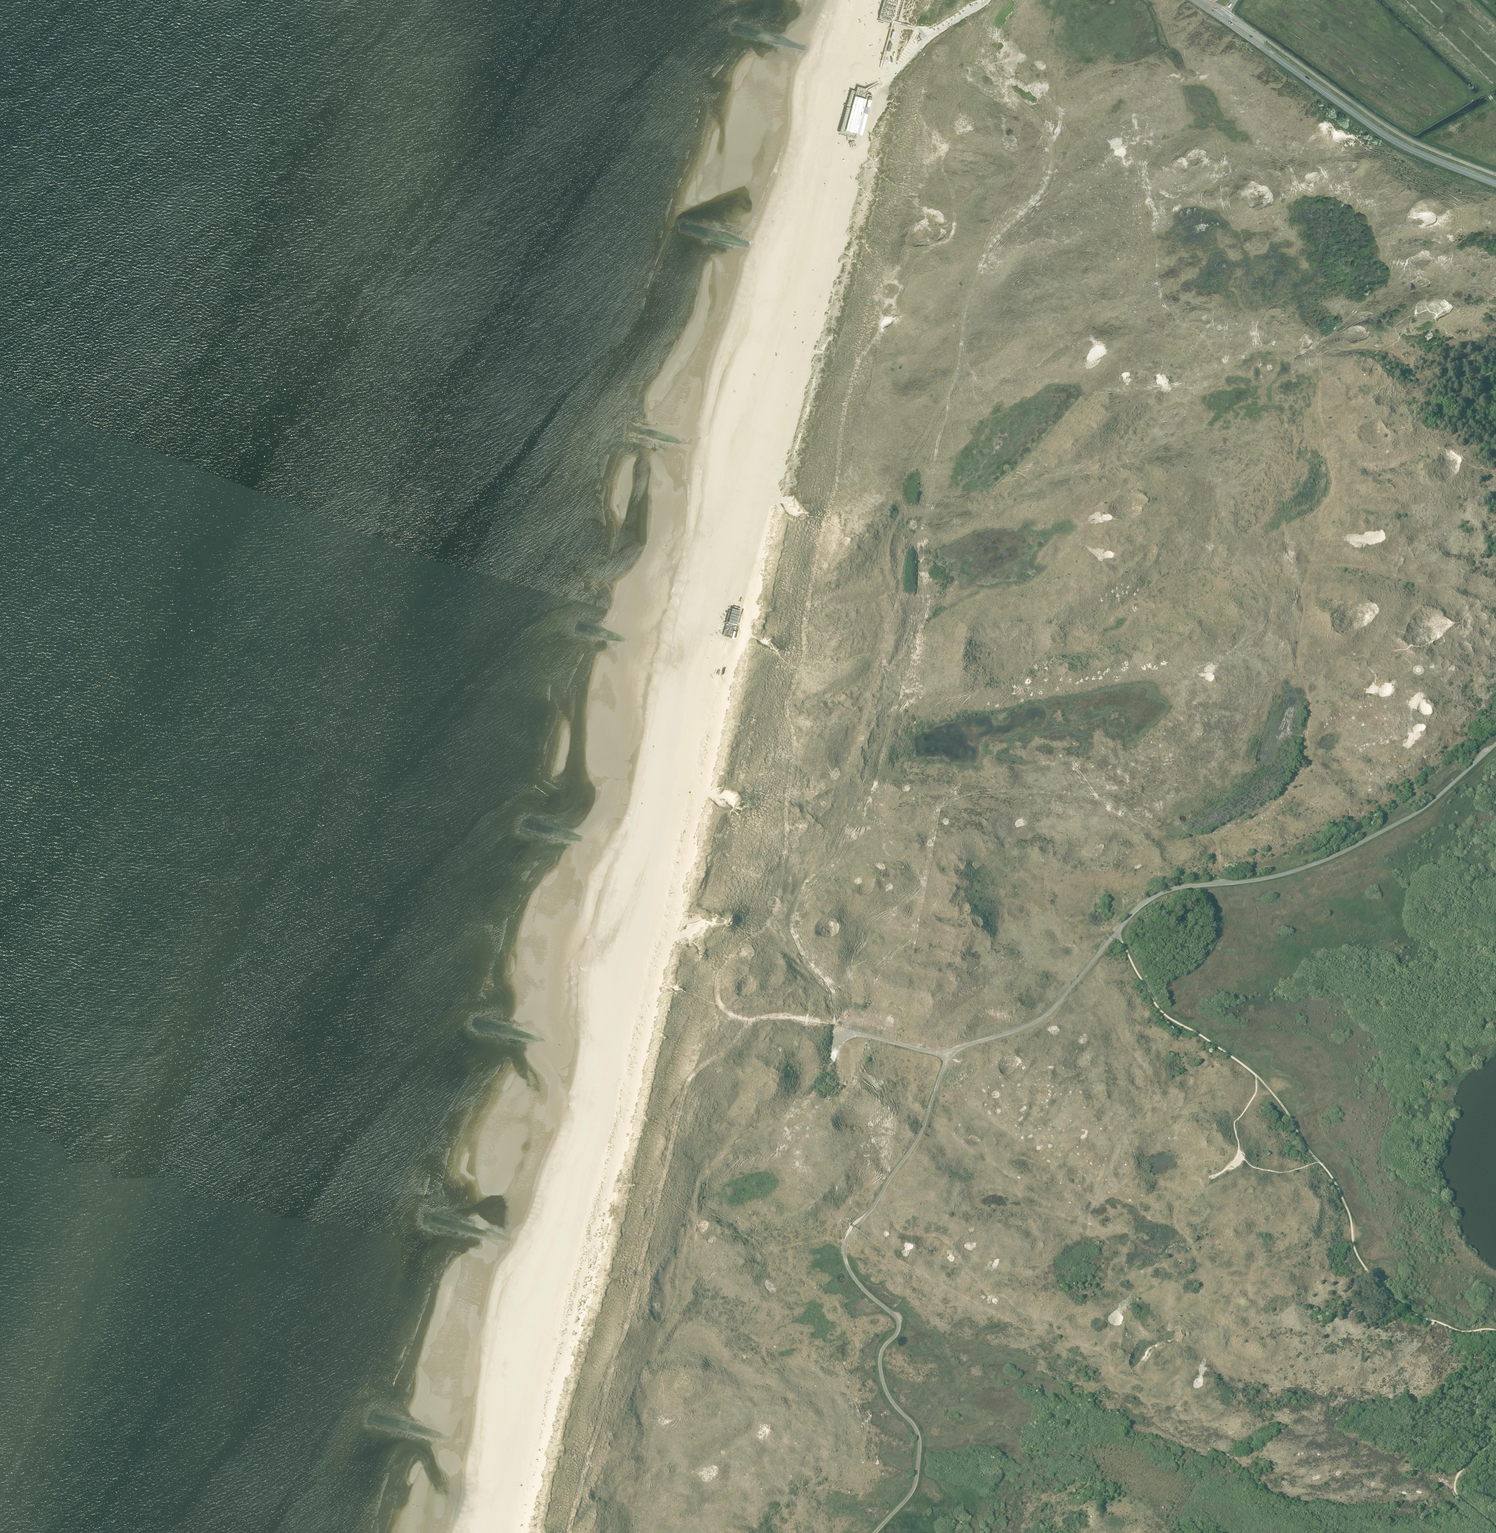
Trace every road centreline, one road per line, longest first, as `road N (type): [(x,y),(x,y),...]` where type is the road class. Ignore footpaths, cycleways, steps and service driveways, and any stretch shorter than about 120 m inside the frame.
road 1 (track): [(877,1532),(911,1493),(919,1440),(882,1377),(884,1348),(898,1323),(851,1272),(846,1242),(917,1142),(951,1051),(1032,1026),(1116,934)]
road 2 (secondary): [(1495,184),(1390,138),(1221,18)]

